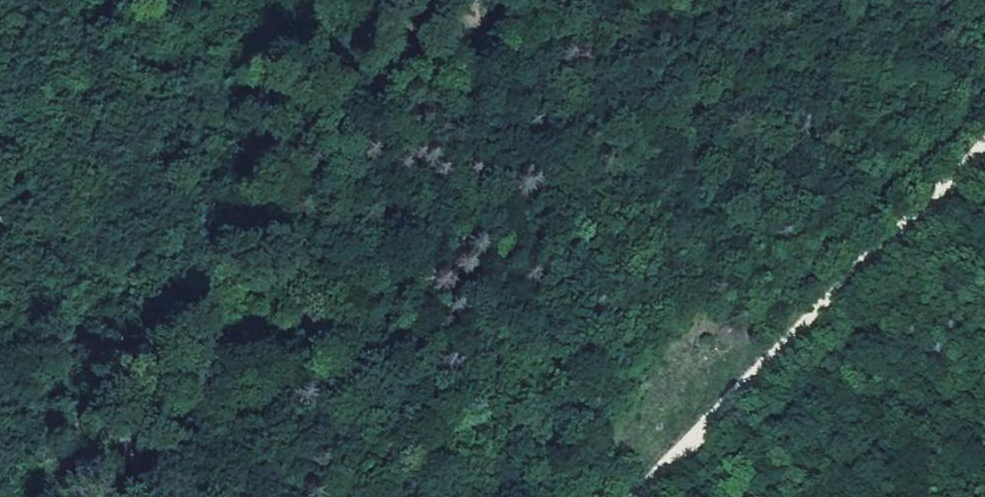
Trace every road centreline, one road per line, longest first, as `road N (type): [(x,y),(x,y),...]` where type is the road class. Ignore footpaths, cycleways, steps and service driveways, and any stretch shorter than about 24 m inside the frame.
road 1 (track): [(984,143),(634,496)]

